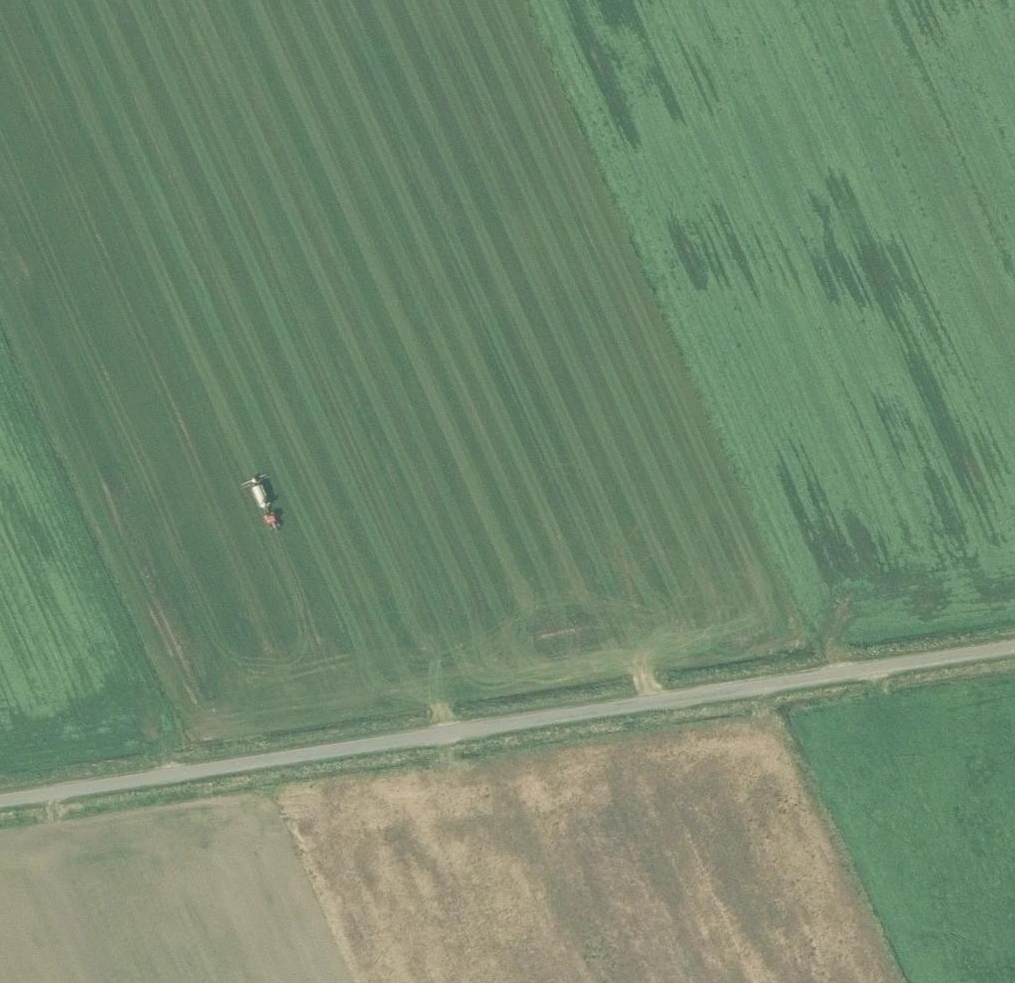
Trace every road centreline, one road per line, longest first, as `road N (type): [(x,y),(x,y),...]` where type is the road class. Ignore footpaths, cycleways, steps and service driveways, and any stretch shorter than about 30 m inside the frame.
road 1 (unclassified): [(0,802),(1014,646)]

